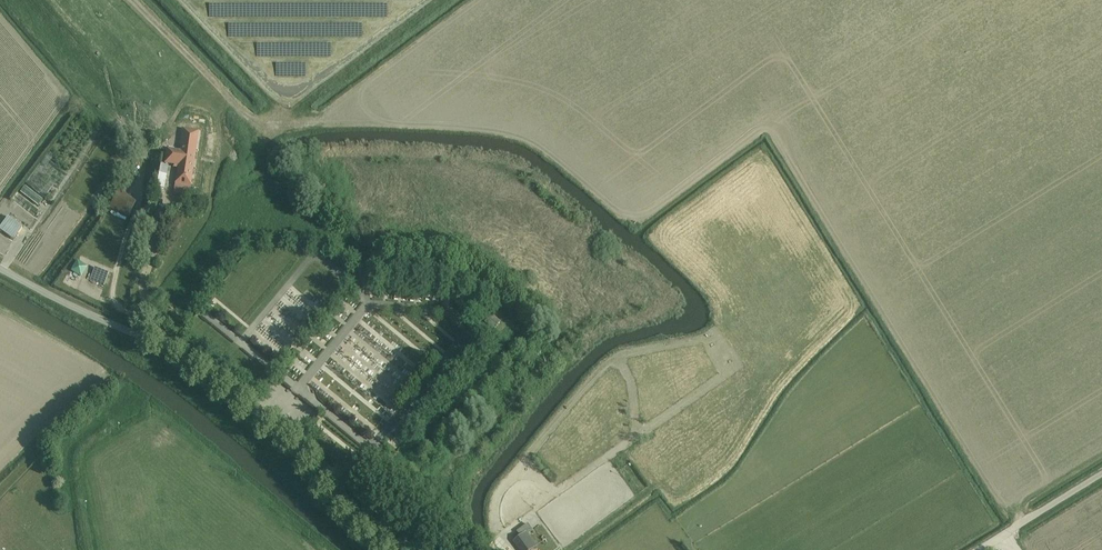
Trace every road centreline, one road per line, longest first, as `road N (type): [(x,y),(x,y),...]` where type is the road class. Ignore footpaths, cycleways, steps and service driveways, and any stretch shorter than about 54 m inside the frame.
road 1 (unclassified): [(321,465),(192,361),(0,270)]
road 2 (track): [(312,125),(271,127),(249,118),(134,0)]
road 3 (unclassified): [(1101,476),(980,549)]
road 4 (unclassified): [(425,549),(321,465)]

